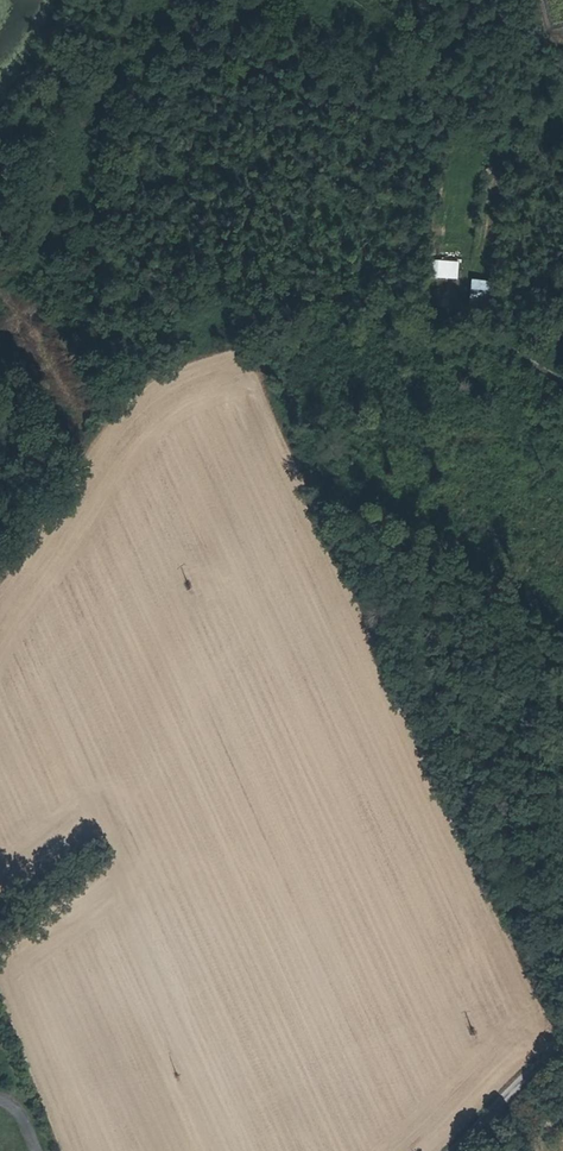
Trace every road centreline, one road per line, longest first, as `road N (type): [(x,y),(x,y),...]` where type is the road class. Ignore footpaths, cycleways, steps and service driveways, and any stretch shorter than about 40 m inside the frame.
road 1 (unclassified): [(452,1150),(562,1044)]

